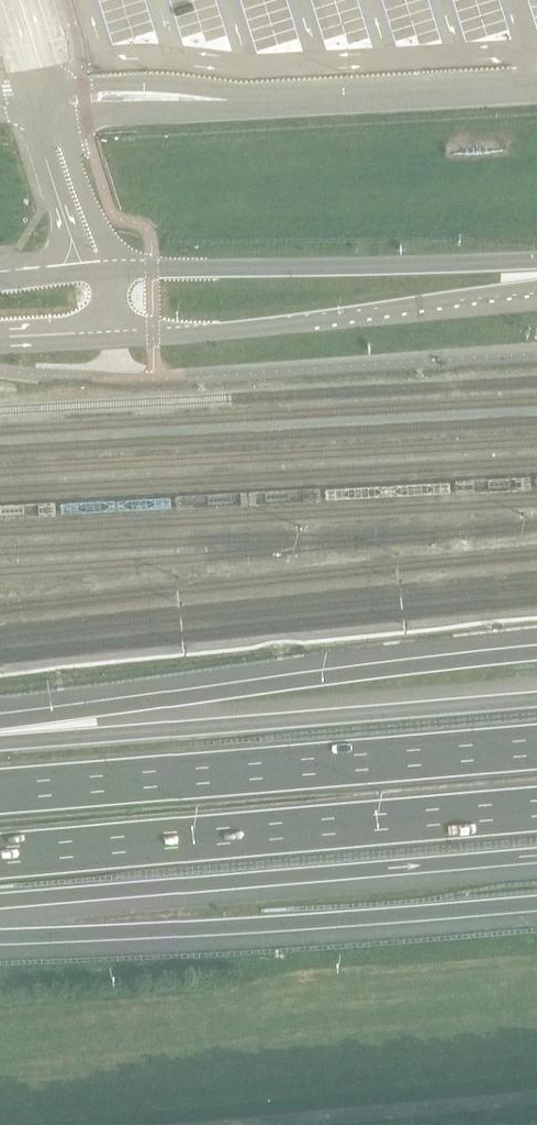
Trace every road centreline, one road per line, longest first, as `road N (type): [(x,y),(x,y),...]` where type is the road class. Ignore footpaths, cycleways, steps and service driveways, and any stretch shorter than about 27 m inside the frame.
road 1 (unclassified): [(104,272),(44,104),(83,98),(234,109),(536,92)]
road 2 (motorway): [(536,652),(96,709),(0,730)]
road 3 (motorway): [(0,904),(536,856)]
road 4 (motorway): [(536,743),(0,790)]
road 5 (motorway): [(0,855),(536,810)]
road 6 (motorway): [(536,700),(0,744)]
road 7 (motorway): [(0,939),(536,903)]
road 8 (secondary): [(536,261),(104,272)]
road 9 (secondary): [(111,335),(241,331),(536,294)]

